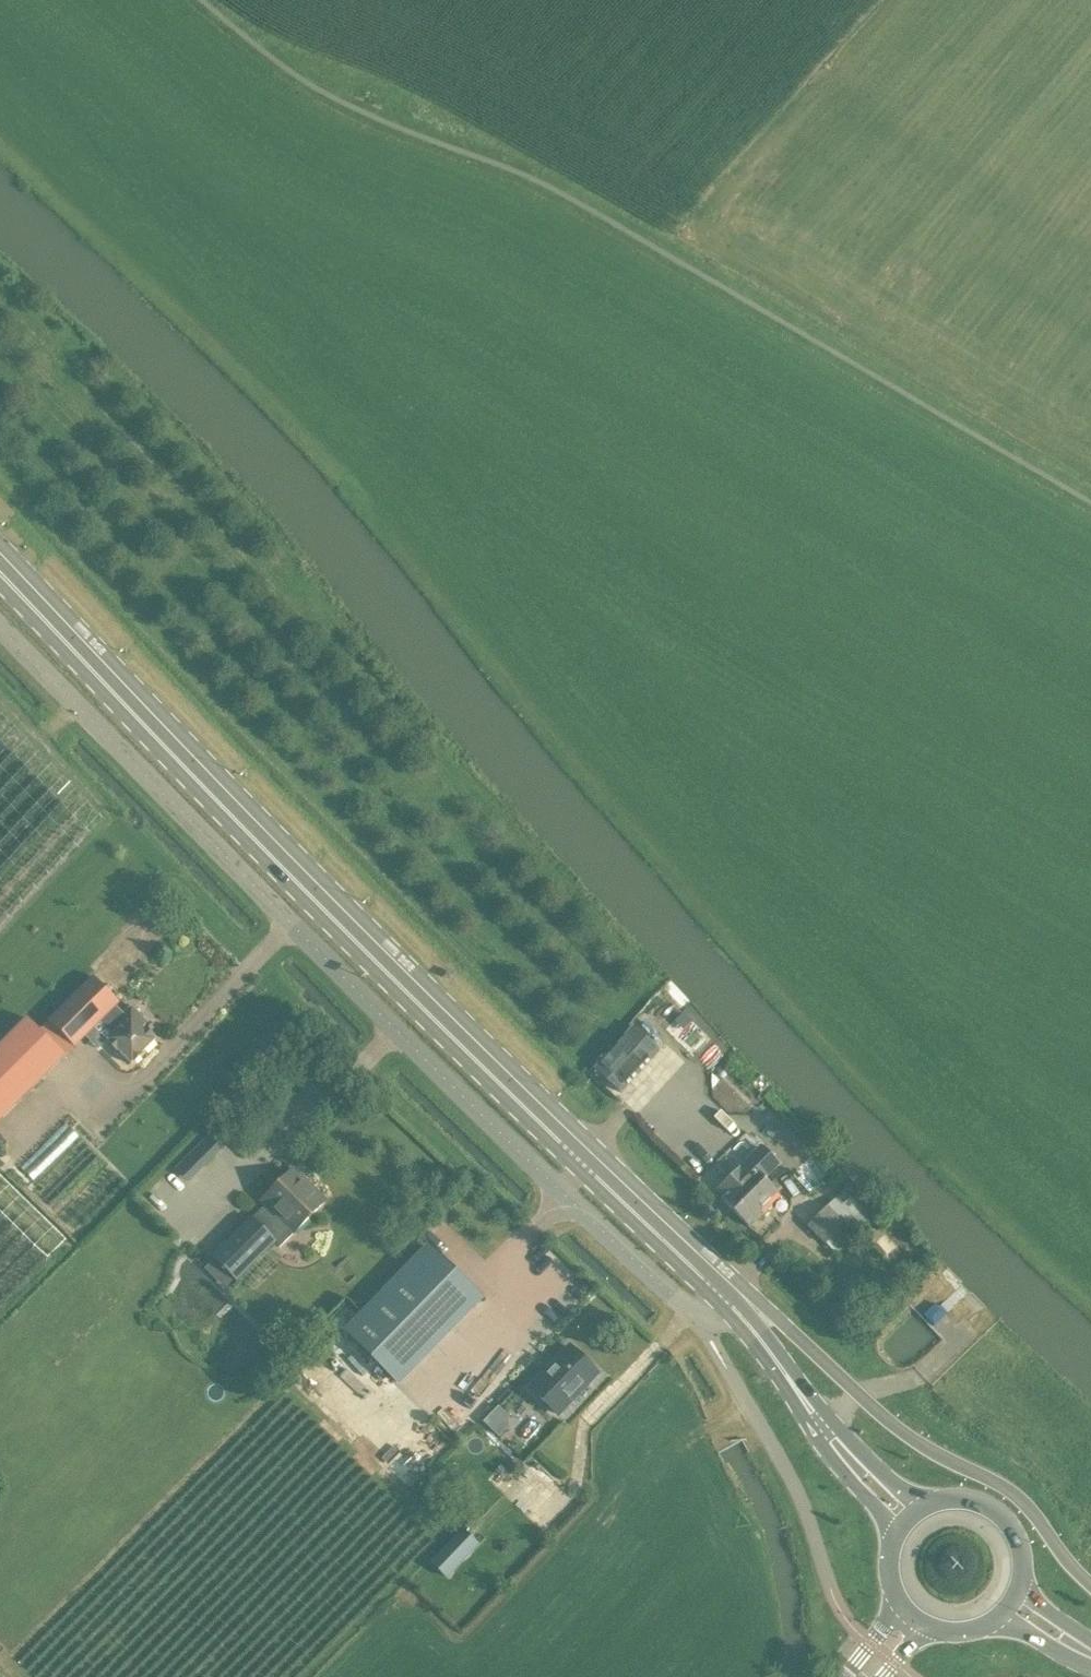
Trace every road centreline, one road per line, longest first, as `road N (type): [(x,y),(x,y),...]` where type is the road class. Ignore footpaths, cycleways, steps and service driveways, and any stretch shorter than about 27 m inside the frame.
road 1 (primary): [(749,1326),(315,902),(0,573)]
road 2 (unclassified): [(749,1326),(686,1309),(393,1027),(0,628)]
road 3 (primary): [(783,1373),(835,1463),(897,1534)]
road 4 (primary): [(929,1507),(783,1373)]
road 5 (primary): [(1018,1582),(1011,1536),(996,1518),(952,1502),(929,1507)]

